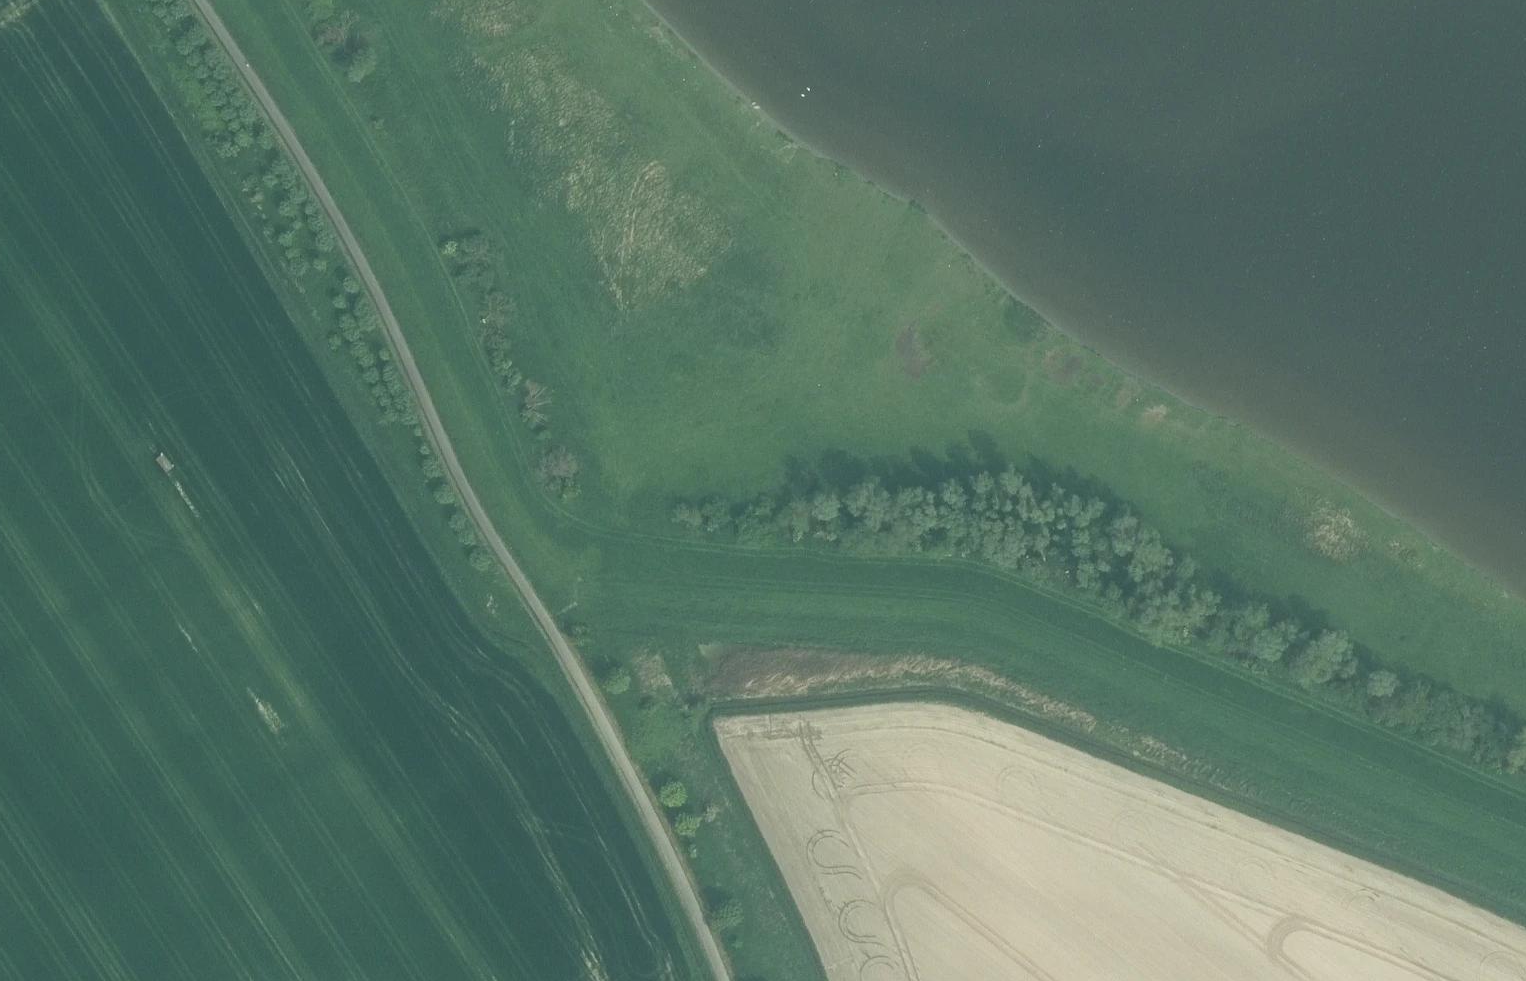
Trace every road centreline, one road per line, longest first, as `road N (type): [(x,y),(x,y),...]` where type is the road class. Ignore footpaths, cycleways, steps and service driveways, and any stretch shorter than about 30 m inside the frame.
road 1 (unclassified): [(197,0),(342,226),(474,504),(655,821),(724,980)]

